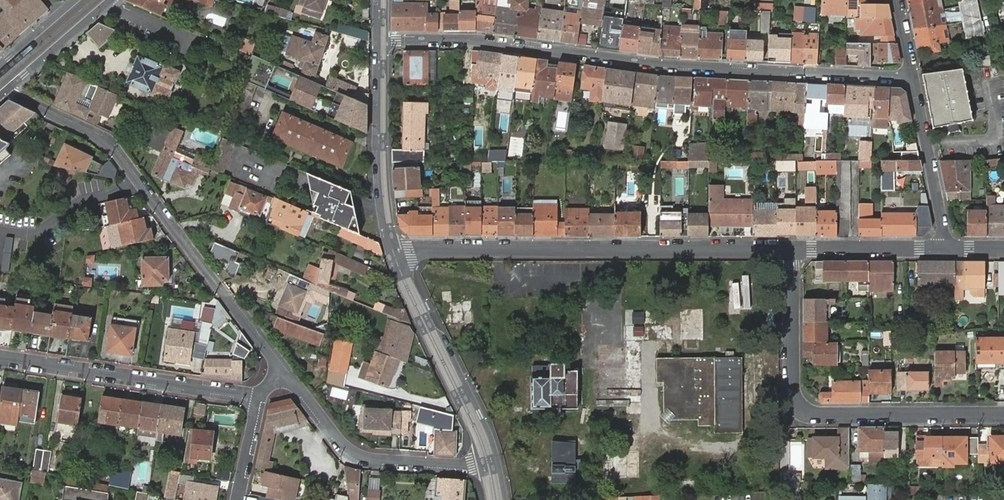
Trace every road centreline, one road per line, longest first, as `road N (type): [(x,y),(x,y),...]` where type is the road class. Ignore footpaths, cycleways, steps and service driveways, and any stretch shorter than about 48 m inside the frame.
road 1 (residential): [(381,41),(483,41),(631,61),(913,77)]
road 2 (residential): [(284,374),(112,149),(6,91)]
road 3 (residential): [(794,247),(394,253)]
road 4 (residential): [(794,247),(800,407),(821,414),(1003,414)]
road 5 (residential): [(0,358),(256,396)]
road 6 (residential): [(284,374),(337,438),(363,457),(487,462)]
road 7 (tertiary): [(487,462),(394,253)]
road 8 (tertiary): [(394,253),(383,198),(381,41)]
road 9 (residential): [(943,247),(913,77)]
road 10 (residential): [(943,247),(794,247)]
road 11 (secondary): [(6,91),(111,0)]

